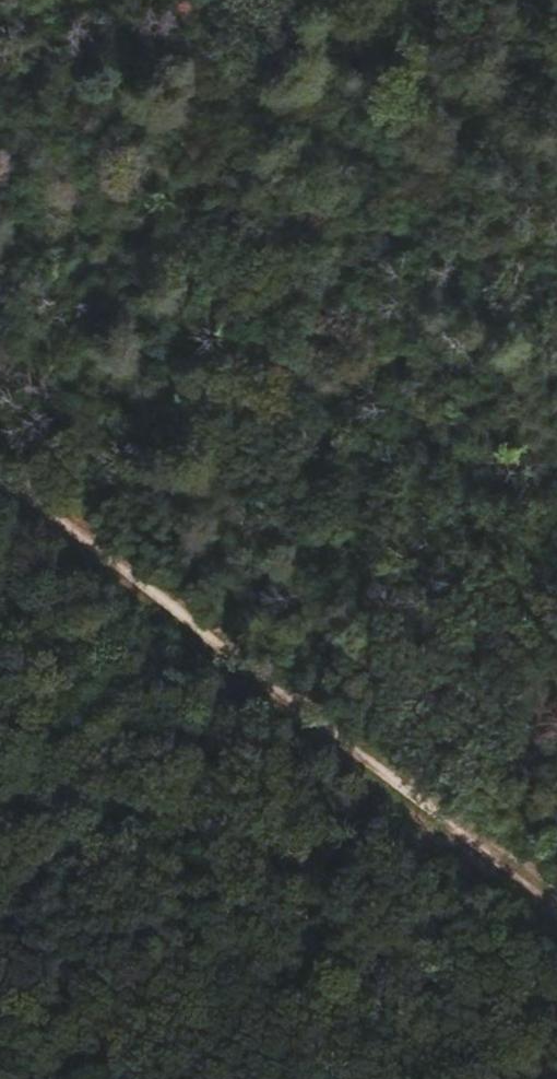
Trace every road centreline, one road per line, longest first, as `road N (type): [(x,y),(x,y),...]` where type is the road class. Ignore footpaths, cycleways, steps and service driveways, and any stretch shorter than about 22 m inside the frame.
road 1 (track): [(0,478),(556,913)]

